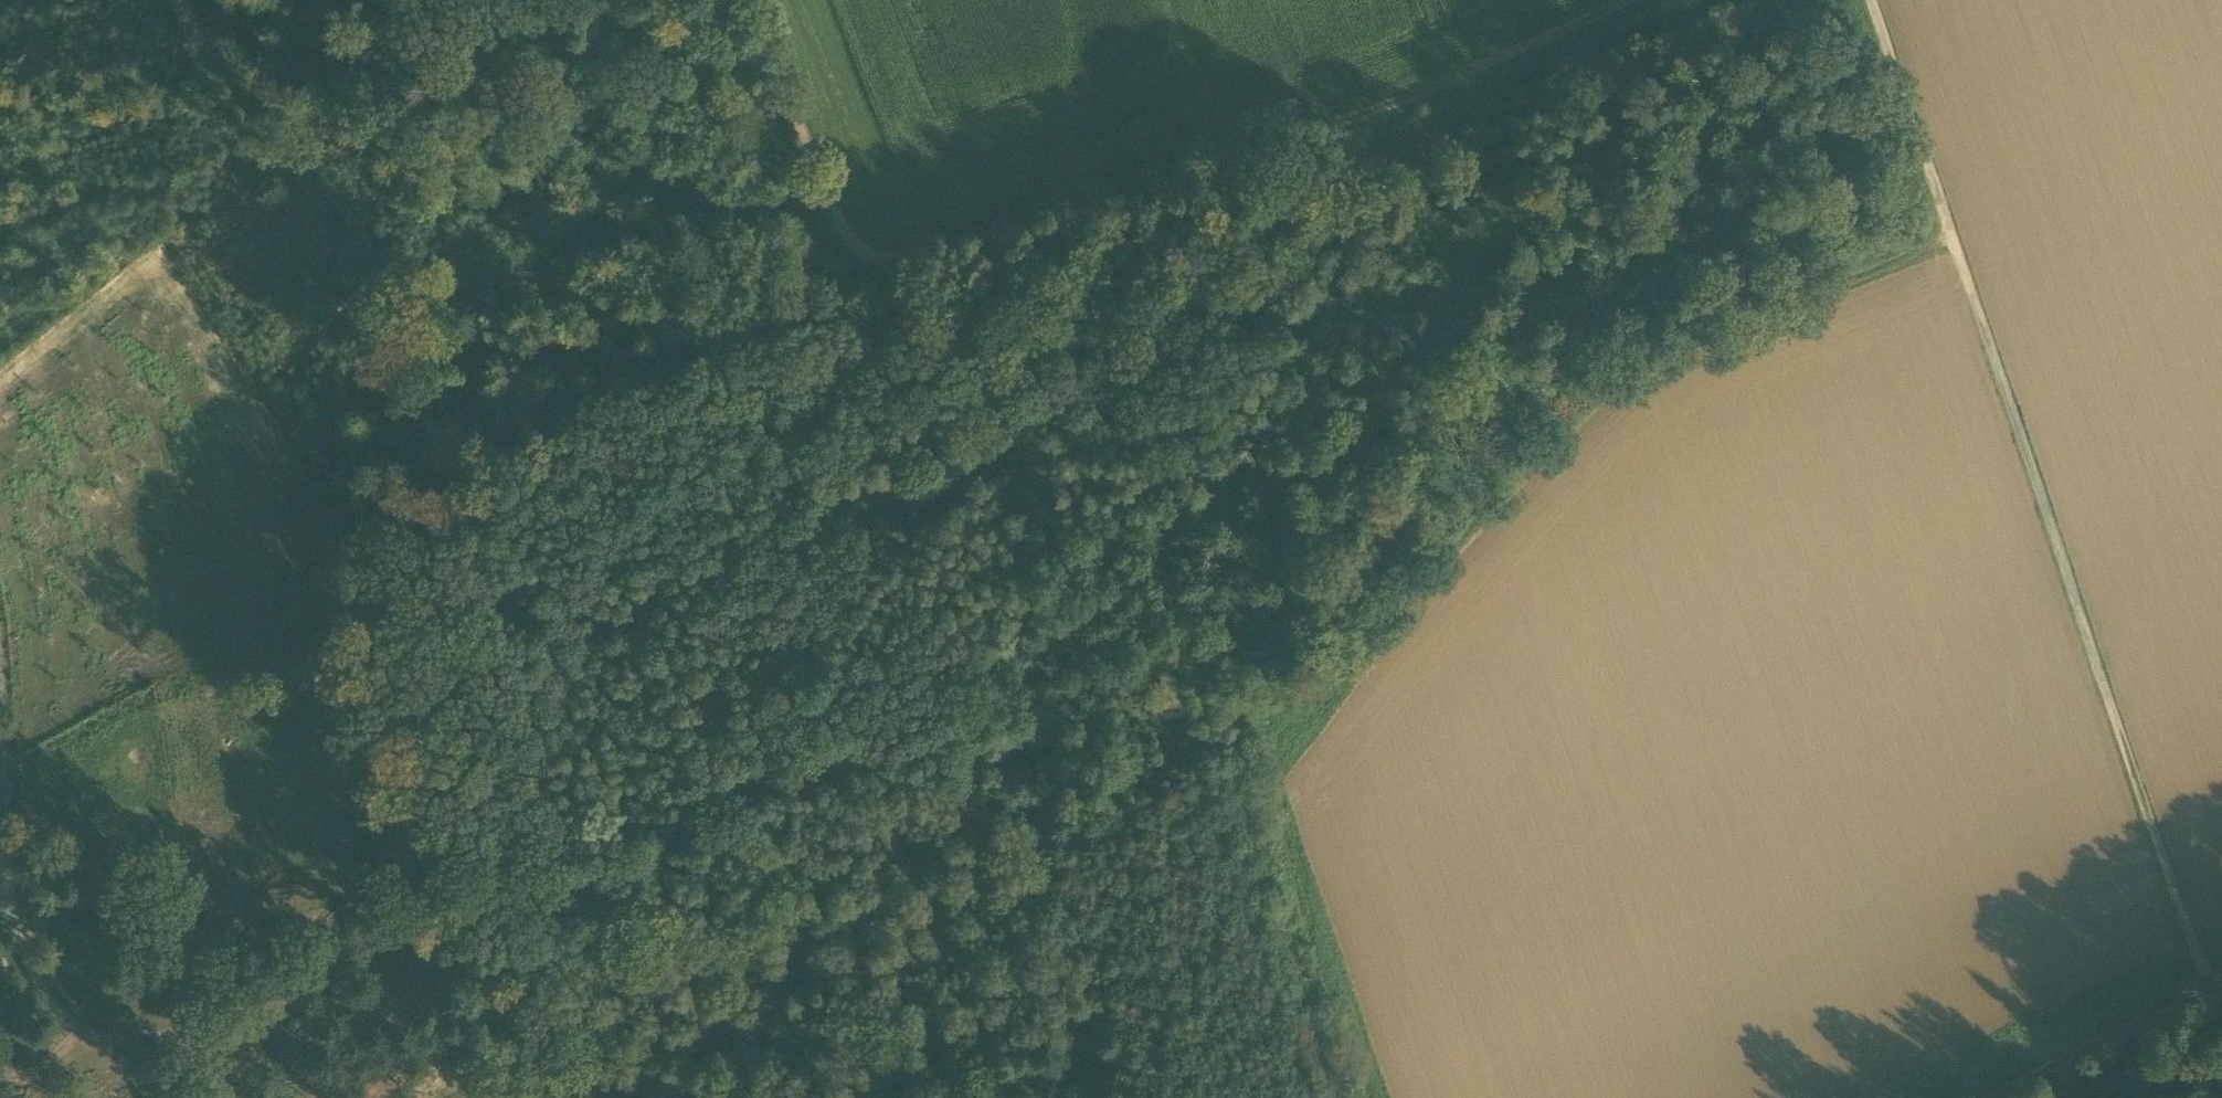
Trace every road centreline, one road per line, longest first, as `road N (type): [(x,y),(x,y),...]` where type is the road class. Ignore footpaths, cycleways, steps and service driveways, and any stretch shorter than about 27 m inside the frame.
road 1 (track): [(1628,0),(1127,208),(882,258),(847,247),(745,0)]
road 2 (track): [(2209,997),(1872,0)]
road 3 (track): [(1954,246),(1798,302)]
road 4 (track): [(2012,1097),(2144,1022)]

